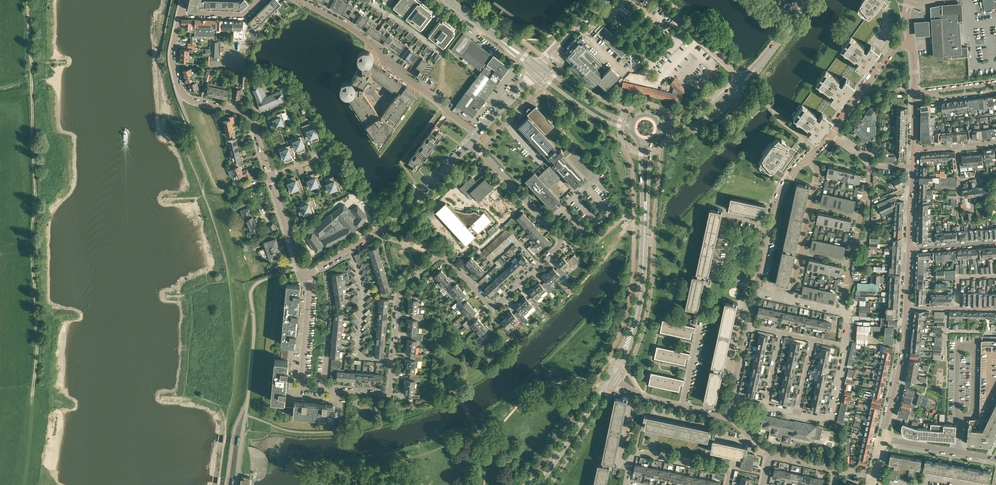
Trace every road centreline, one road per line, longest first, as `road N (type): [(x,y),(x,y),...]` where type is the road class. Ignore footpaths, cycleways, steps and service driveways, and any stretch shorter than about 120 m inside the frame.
road 1 (residential): [(539,265),(493,305),(437,257),(399,292),(386,394),(300,383),(309,274)]
road 2 (track): [(29,0),(38,349),(24,484)]
road 3 (residential): [(479,134),(375,46),(299,0)]
road 4 (residential): [(270,176),(247,115),(179,90),(172,53),(180,13)]
road 5 (residential): [(309,274),(410,203),(471,142)]
road 6 (residential): [(471,142),(560,238),(539,265)]
road 7 (residential): [(840,311),(847,316),(845,346),(832,412),(824,418),(797,413)]
road 8 (residential): [(884,439),(906,307)]
road 9 (residential): [(628,469),(636,450),(729,471),(727,484)]
road 10 (residential): [(831,135),(892,49),(911,44)]
road 11 (residential): [(745,81),(653,0)]

